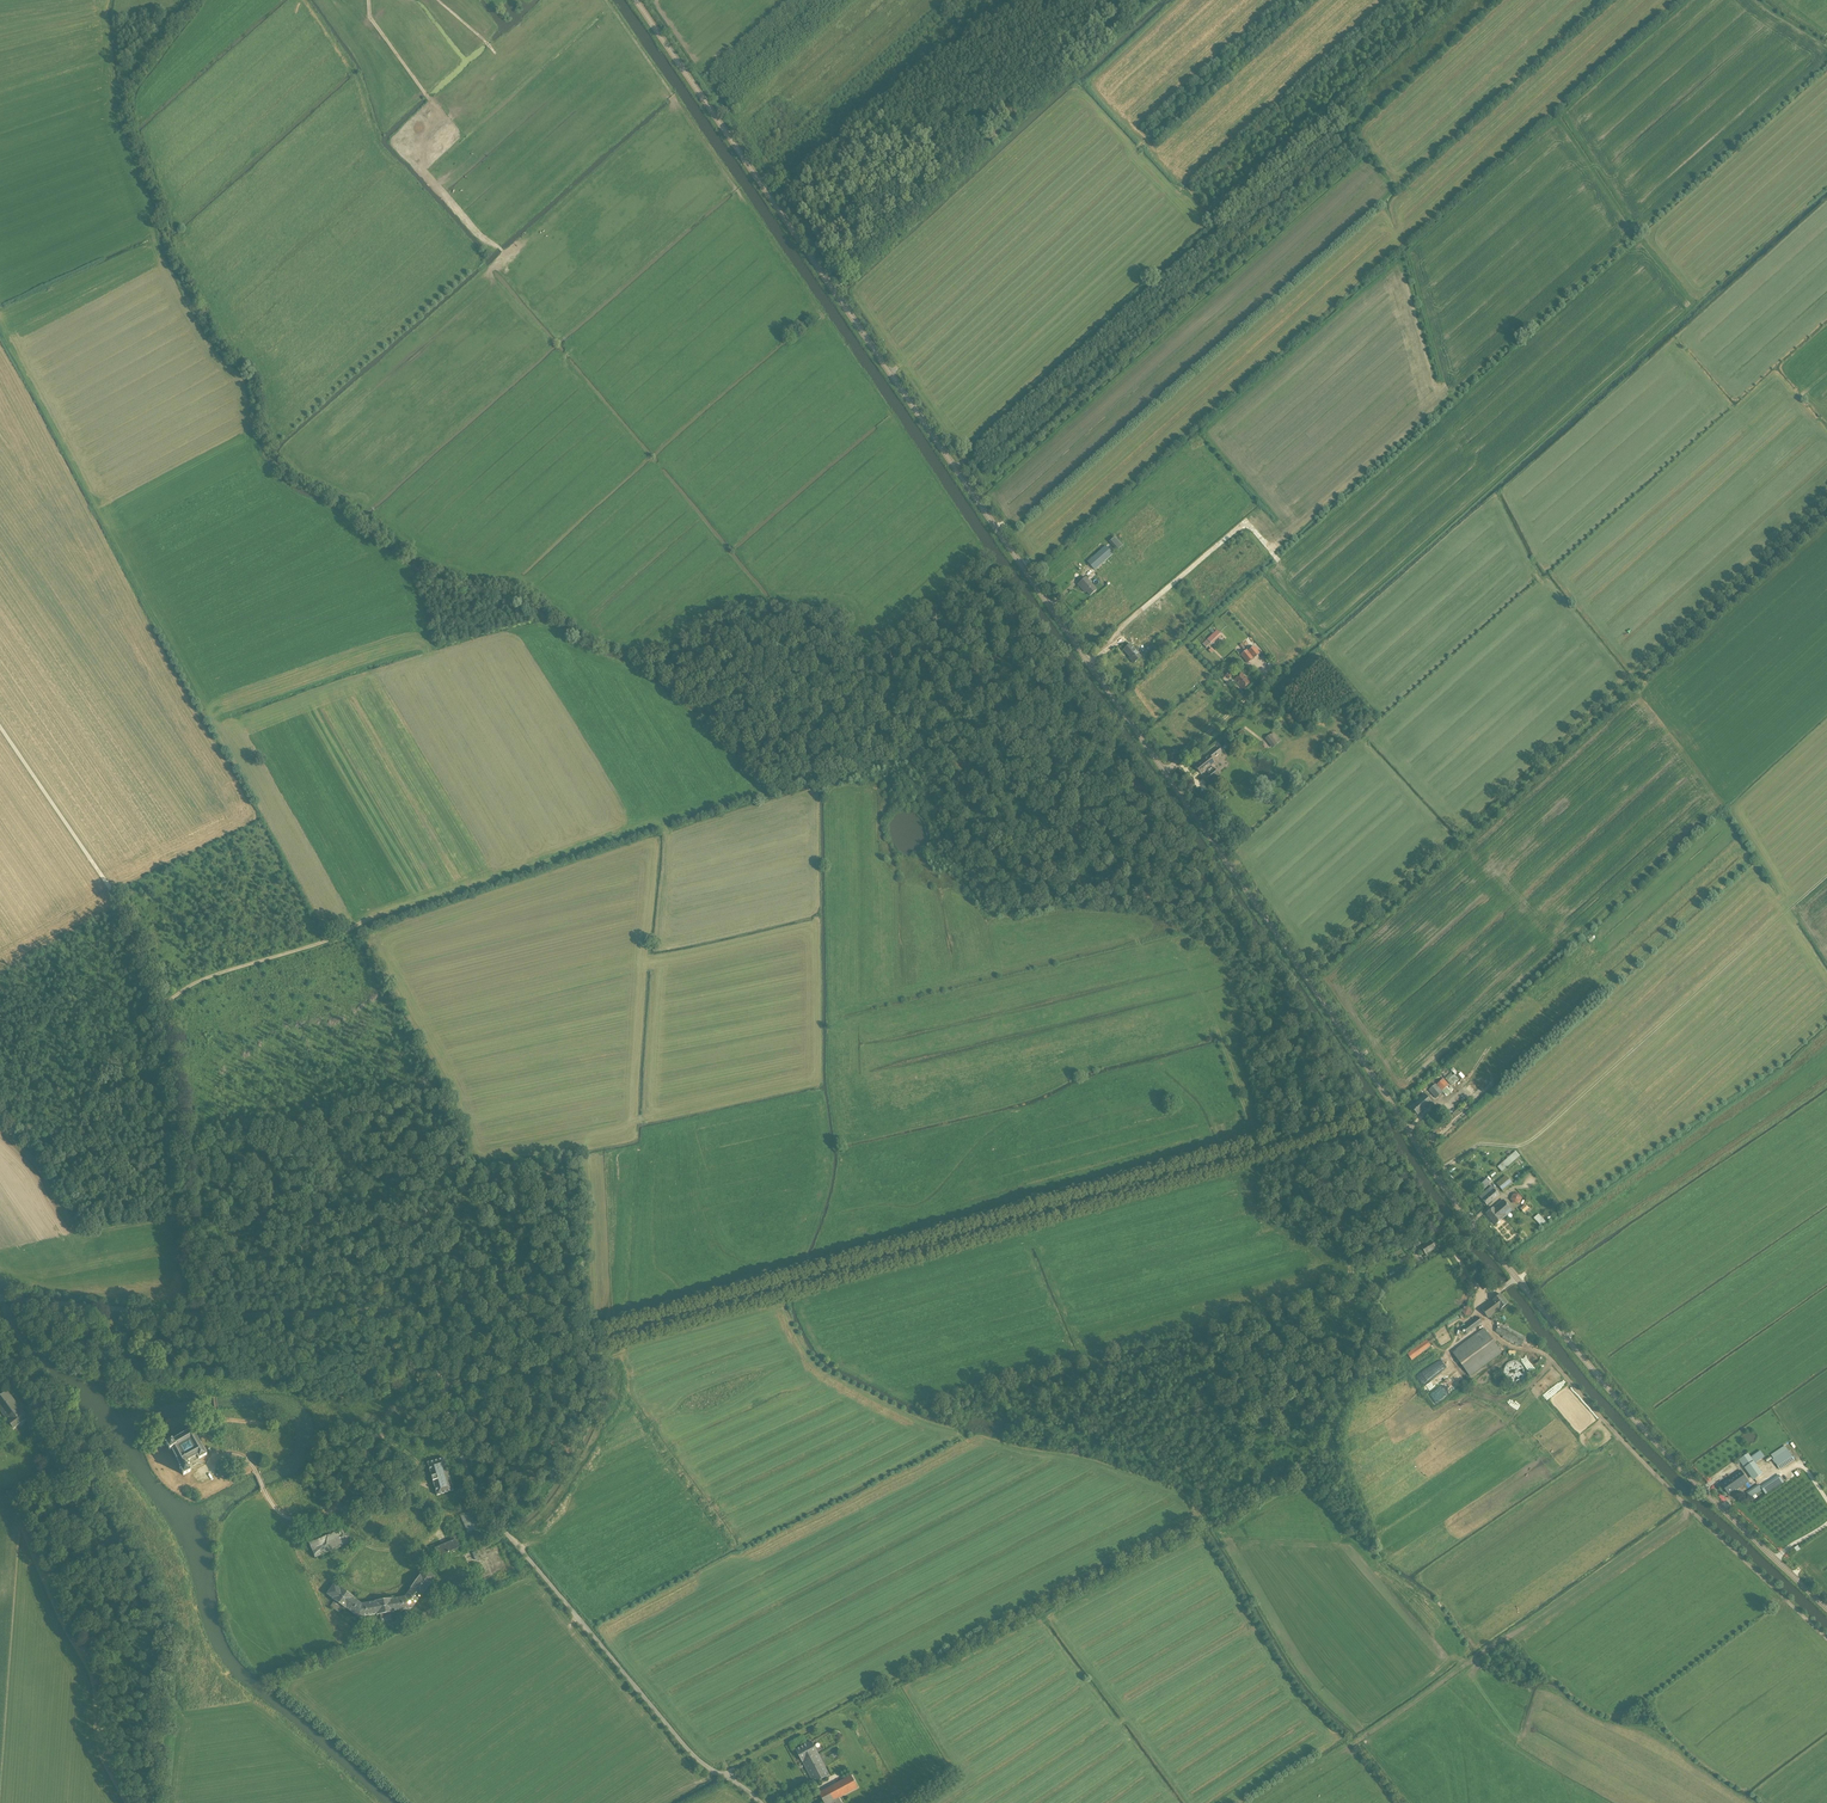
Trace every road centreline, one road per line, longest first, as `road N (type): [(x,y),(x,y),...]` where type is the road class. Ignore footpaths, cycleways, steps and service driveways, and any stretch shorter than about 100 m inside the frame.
road 1 (tertiary): [(1516,1278),(1435,1174),(636,0)]
road 2 (track): [(1413,1190),(1379,1133),(1350,1123),(442,1383)]
road 3 (unclassified): [(761,1802),(688,1749),(485,1509),(422,1320),(411,1311),(203,1316),(0,1298)]
road 4 (track): [(1826,512),(1331,959)]
road 5 (track): [(1299,0),(890,373)]
road 6 (track): [(1435,1174),(1479,1144),(1522,1146),(1537,1135),(1826,876)]
road 7 (track): [(1483,1299),(1476,1308),(1491,1332),(1545,1355),(1685,1505),(1826,1639)]
road 8 (unclassified): [(148,1802),(162,1596),(116,1516),(0,1362)]
road 9 (tertiary): [(1826,1609),(1670,1458),(1516,1278)]
road 10 (track): [(203,1316),(164,1012),(114,893)]
road 11 (track): [(1688,1508),(1361,1739),(1338,1736)]
road 12 (track): [(324,942),(369,917),(653,824),(676,839)]
road 13 (track): [(130,1802),(105,1750),(99,1678),(49,1577),(127,1534)]
road 14 (track): [(741,198),(604,0)]
road 15 (track): [(1106,650),(1243,522),(1279,561)]
road 16 (track): [(723,1757),(727,1777),(898,1681)]
road 17 (track): [(162,1005),(211,976),(324,942)]
road 18 (track): [(1500,1289),(1483,1299),(1413,1190)]
road 19 (track): [(1552,1361),(1520,1393),(1494,1398),(1474,1390),(1444,1349)]

